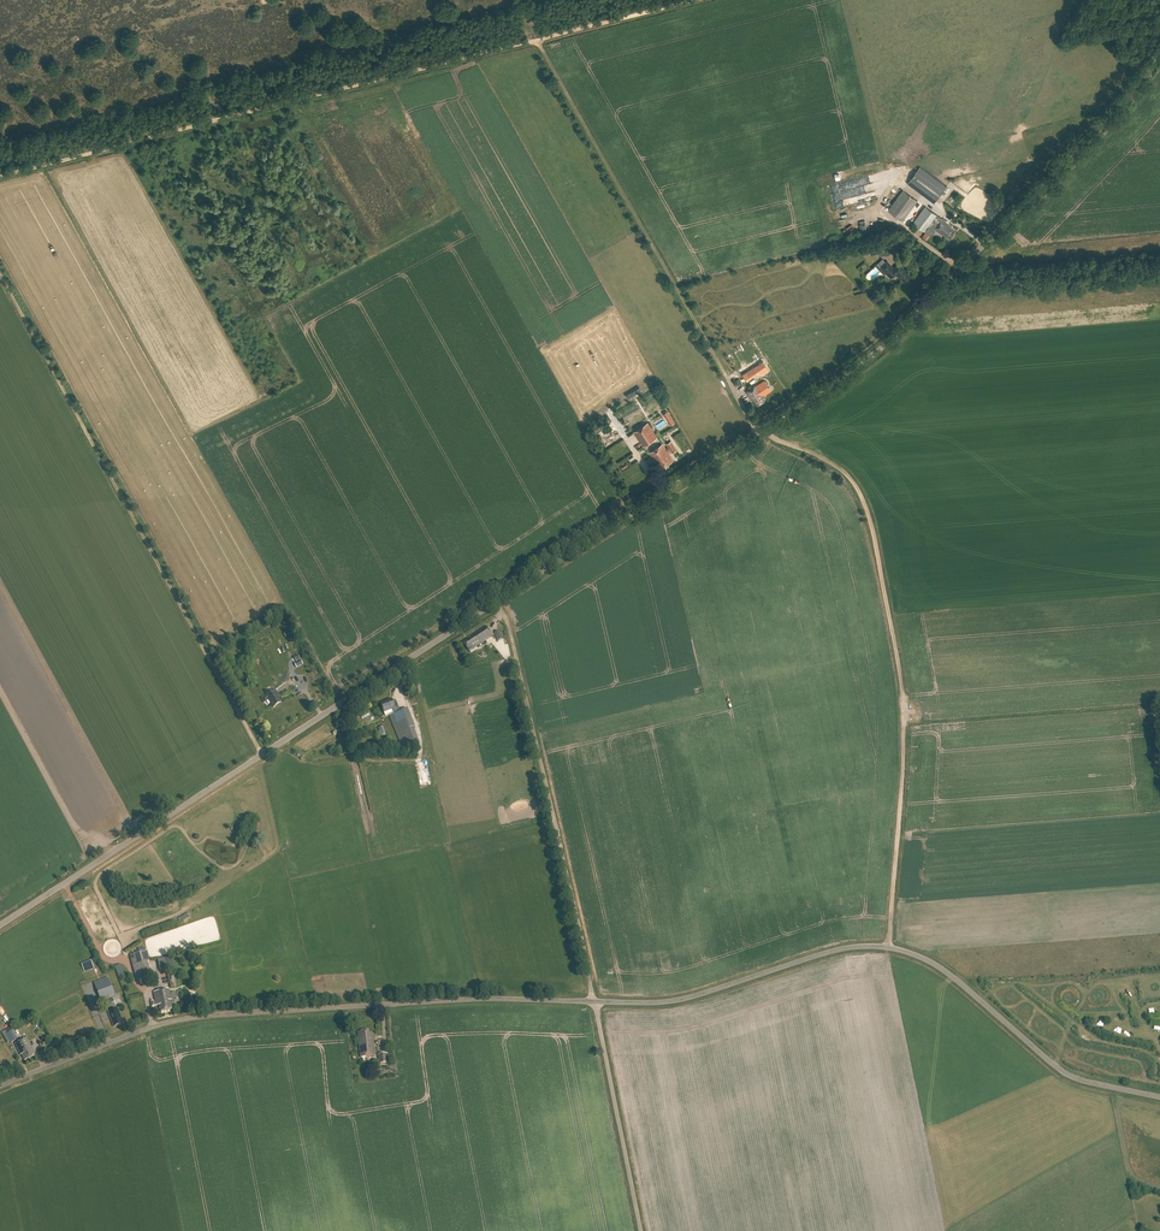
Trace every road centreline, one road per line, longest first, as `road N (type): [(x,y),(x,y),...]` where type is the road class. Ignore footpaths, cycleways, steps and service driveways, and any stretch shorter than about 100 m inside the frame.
road 1 (tertiary): [(0,924),(885,344),(1159,50)]
road 2 (track): [(889,948),(903,724),(870,523),(842,474),(756,431),(535,40)]
road 3 (track): [(0,175),(695,0)]
road 4 (tertiary): [(1159,1096),(1066,1074),(943,969),(889,948),(834,951),(665,1004),(593,1002)]
road 5 (tertiary): [(0,1086),(165,1022),(216,1015),(475,999),(593,1002)]
road 6 (track): [(0,274),(262,754)]
road 7 (track): [(593,1002),(513,640),(496,602)]
road 8 (unclassified): [(641,1230),(593,1002)]
road 9 (track): [(279,743),(313,762),(421,748)]
road 10 (track): [(64,883),(101,962),(127,964),(144,992)]

